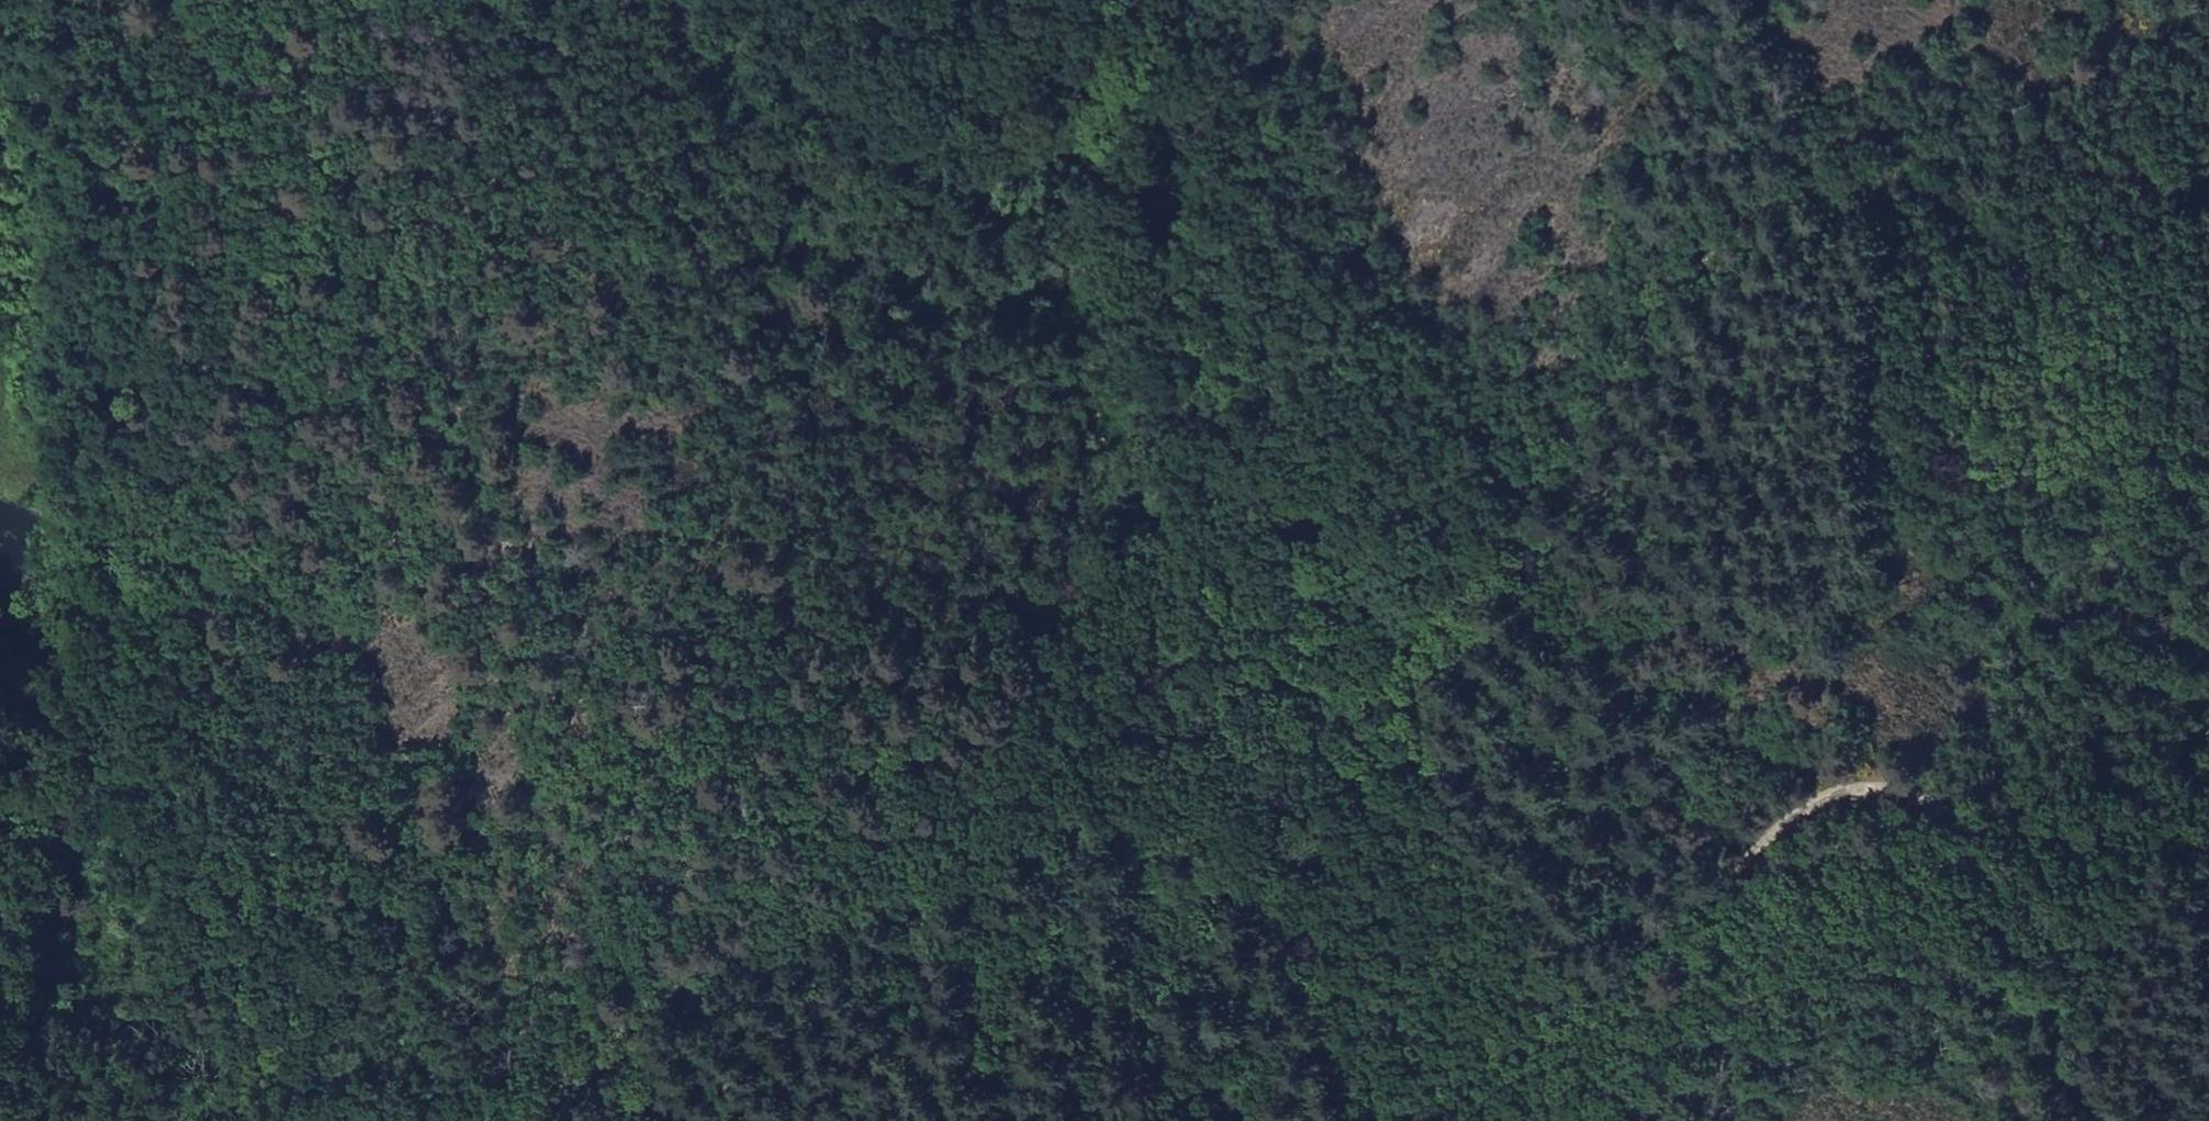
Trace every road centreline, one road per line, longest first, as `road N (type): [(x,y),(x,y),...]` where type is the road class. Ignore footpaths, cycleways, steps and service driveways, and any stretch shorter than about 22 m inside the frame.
road 1 (track): [(1380,1120),(1407,1113),(1560,1018),(1748,865),(1871,792),(1944,798),(2115,842),(2208,830)]
road 2 (track): [(1228,0),(1155,92),(1112,123)]

